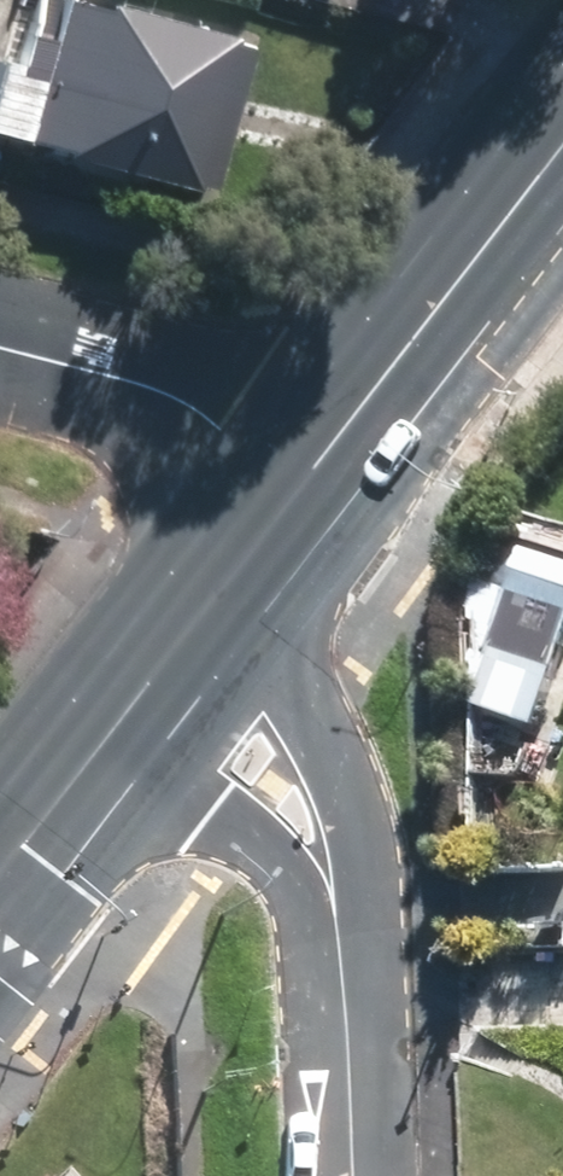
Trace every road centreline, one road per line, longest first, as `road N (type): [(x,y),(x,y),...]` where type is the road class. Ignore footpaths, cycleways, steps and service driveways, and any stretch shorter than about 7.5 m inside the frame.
road 1 (residential): [(233,562),(276,695),(314,867),(335,1004),(342,1175)]
road 2 (primary): [(233,562),(562,128)]
road 3 (primary): [(0,877),(233,562)]
road 4 (residential): [(0,346),(115,380),(172,414),(201,450),(233,562)]

